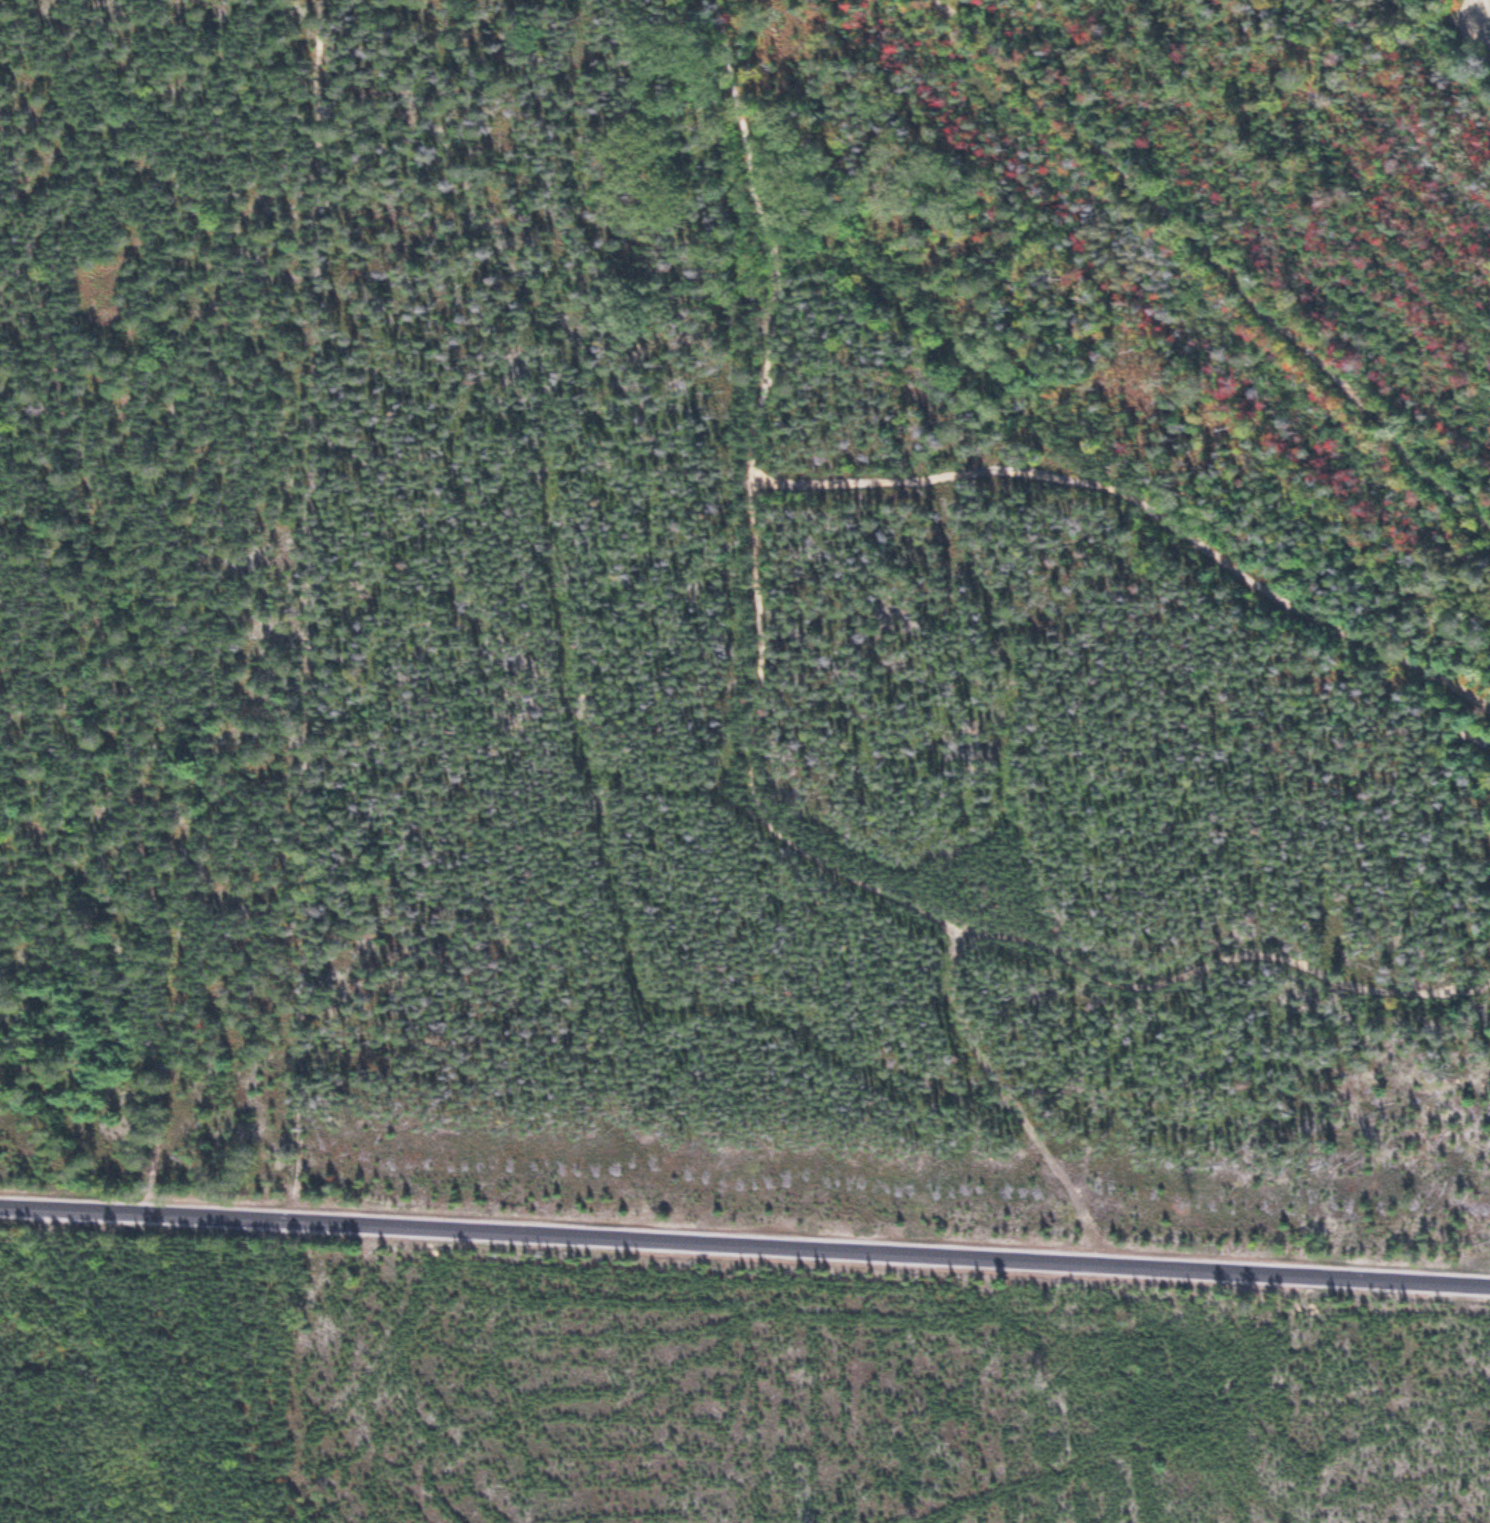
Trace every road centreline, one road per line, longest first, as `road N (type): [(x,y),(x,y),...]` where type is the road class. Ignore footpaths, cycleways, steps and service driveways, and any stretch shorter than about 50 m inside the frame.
road 1 (tertiary): [(1489,1275),(0,1204)]

